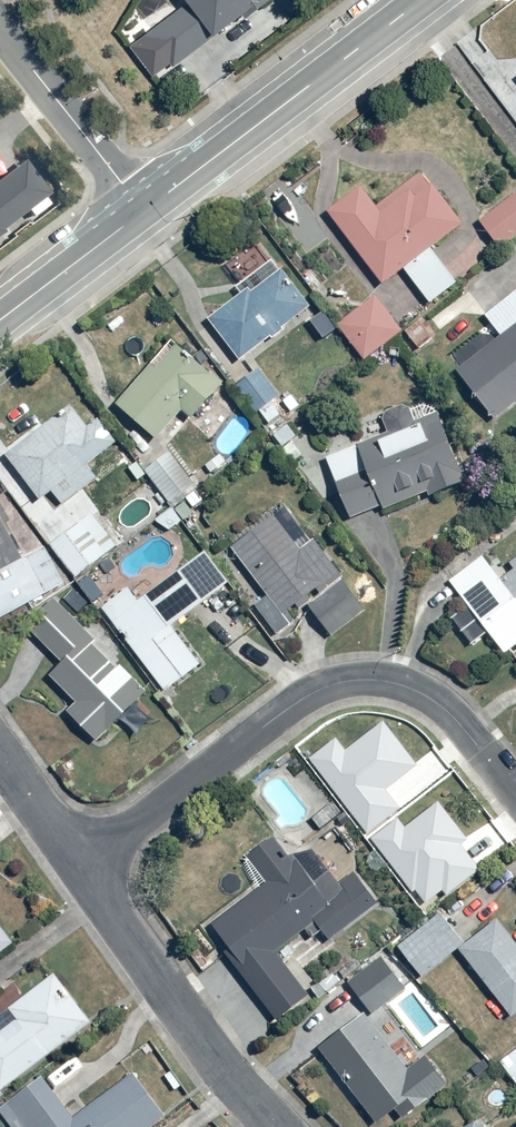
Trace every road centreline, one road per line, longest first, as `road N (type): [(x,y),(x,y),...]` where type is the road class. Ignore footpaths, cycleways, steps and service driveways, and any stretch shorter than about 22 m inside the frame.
road 1 (residential): [(78,866),(294,703),(358,681),(416,689),(445,709),(515,792)]
road 2 (tertiary): [(146,209),(420,0)]
road 3 (residential): [(78,866),(197,1039),(273,1126)]
road 4 (residential): [(146,209),(0,28)]
road 5 (tertiary): [(0,319),(146,209)]
road 6 (residential): [(0,759),(78,866)]

